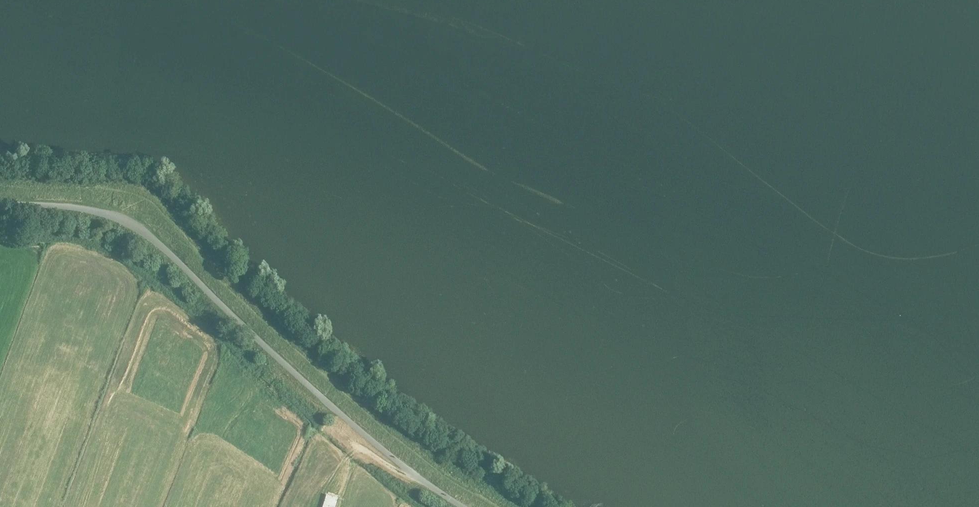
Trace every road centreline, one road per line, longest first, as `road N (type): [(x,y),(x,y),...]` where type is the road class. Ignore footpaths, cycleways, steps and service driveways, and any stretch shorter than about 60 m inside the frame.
road 1 (unclassified): [(465,506),(389,454),(131,223),(110,213),(0,203)]
road 2 (track): [(319,506),(353,450),(422,479)]

